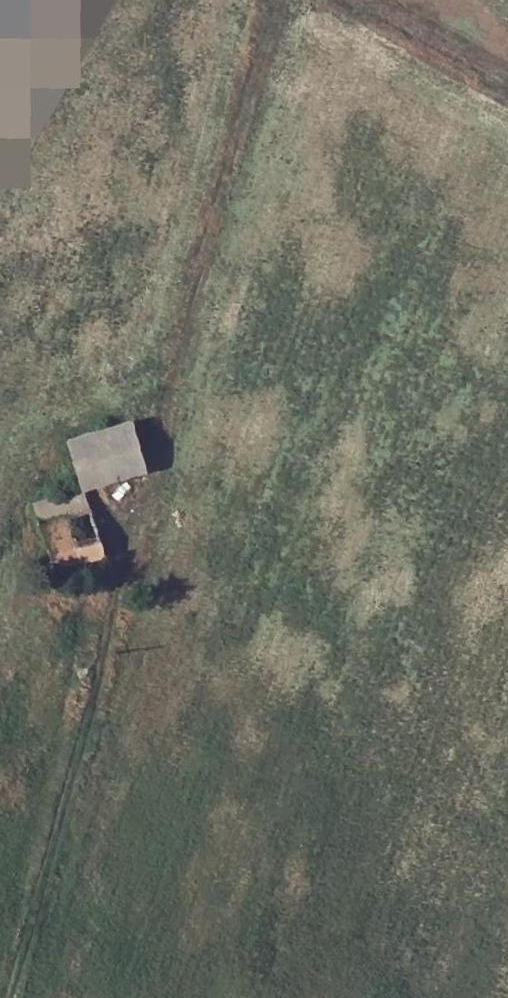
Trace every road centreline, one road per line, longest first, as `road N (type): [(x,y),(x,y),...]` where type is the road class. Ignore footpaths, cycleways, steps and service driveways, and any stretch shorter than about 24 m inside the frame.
road 1 (track): [(8,997),(97,693),(135,524)]

